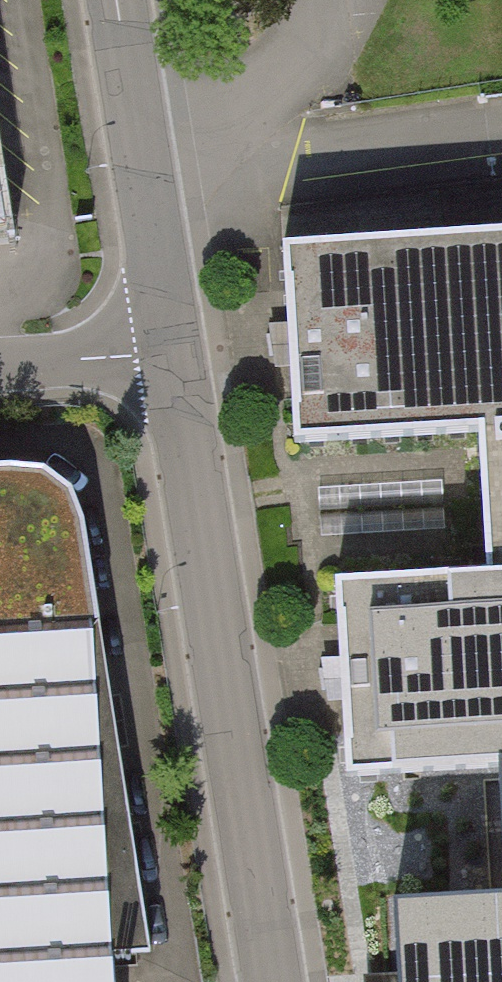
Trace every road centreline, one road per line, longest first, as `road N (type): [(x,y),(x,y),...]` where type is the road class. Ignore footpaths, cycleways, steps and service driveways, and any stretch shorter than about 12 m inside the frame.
road 1 (residential): [(169,355),(268,981)]
road 2 (residential): [(116,0),(169,355)]
road 3 (residential): [(0,365),(169,355)]

